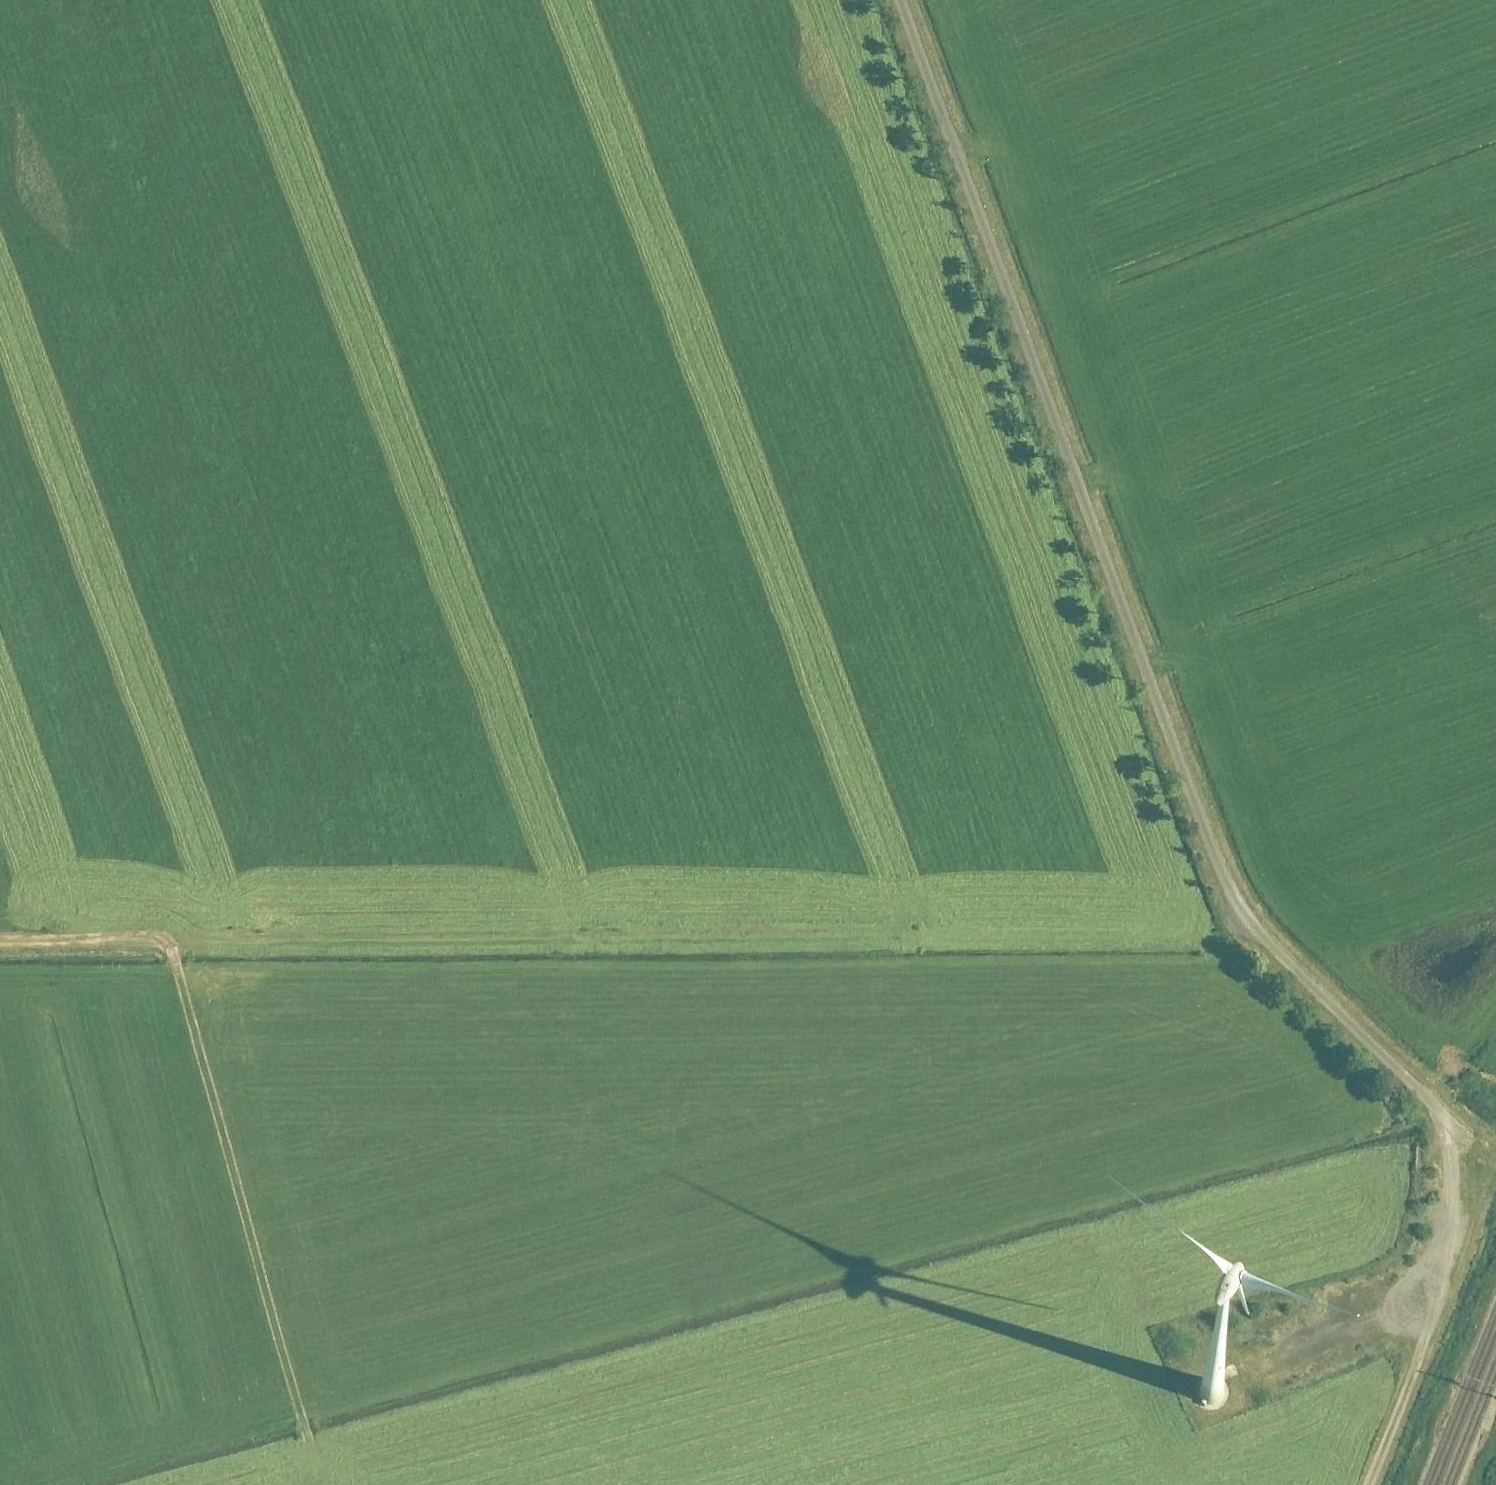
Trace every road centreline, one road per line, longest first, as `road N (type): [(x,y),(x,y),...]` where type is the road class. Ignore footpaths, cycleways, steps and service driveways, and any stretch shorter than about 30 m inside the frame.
road 1 (unclassified): [(1463,1132),(1243,922),(897,0)]
road 2 (track): [(1243,922),(1208,938),(0,945)]

